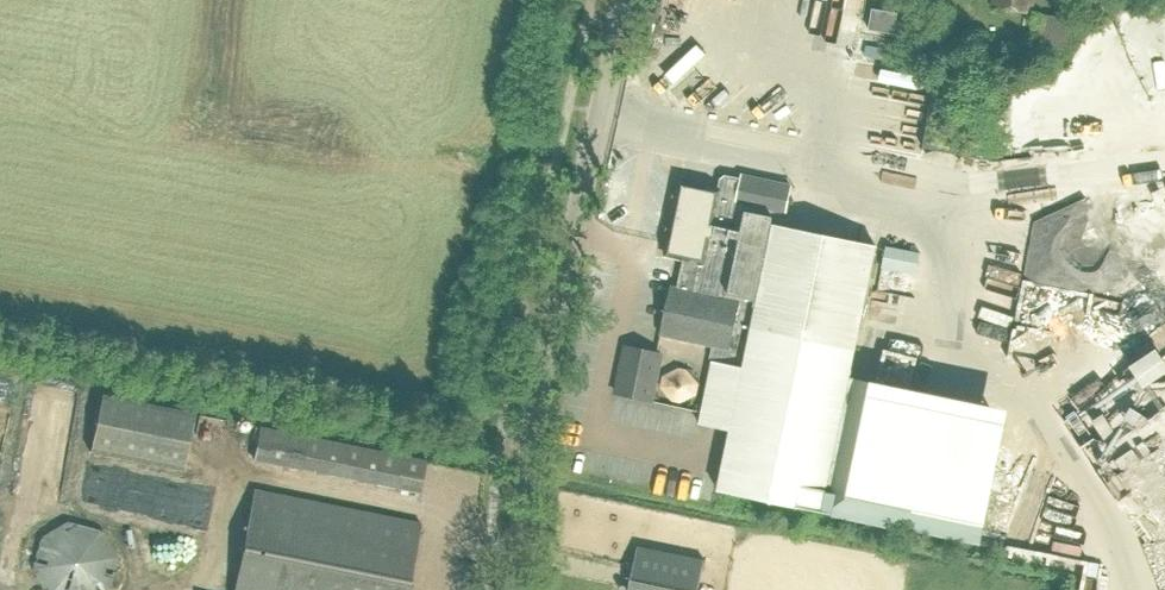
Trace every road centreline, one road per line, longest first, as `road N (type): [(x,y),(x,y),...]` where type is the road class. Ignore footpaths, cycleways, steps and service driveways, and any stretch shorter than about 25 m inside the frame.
road 1 (tertiary): [(516,589),(540,380),(626,0)]

